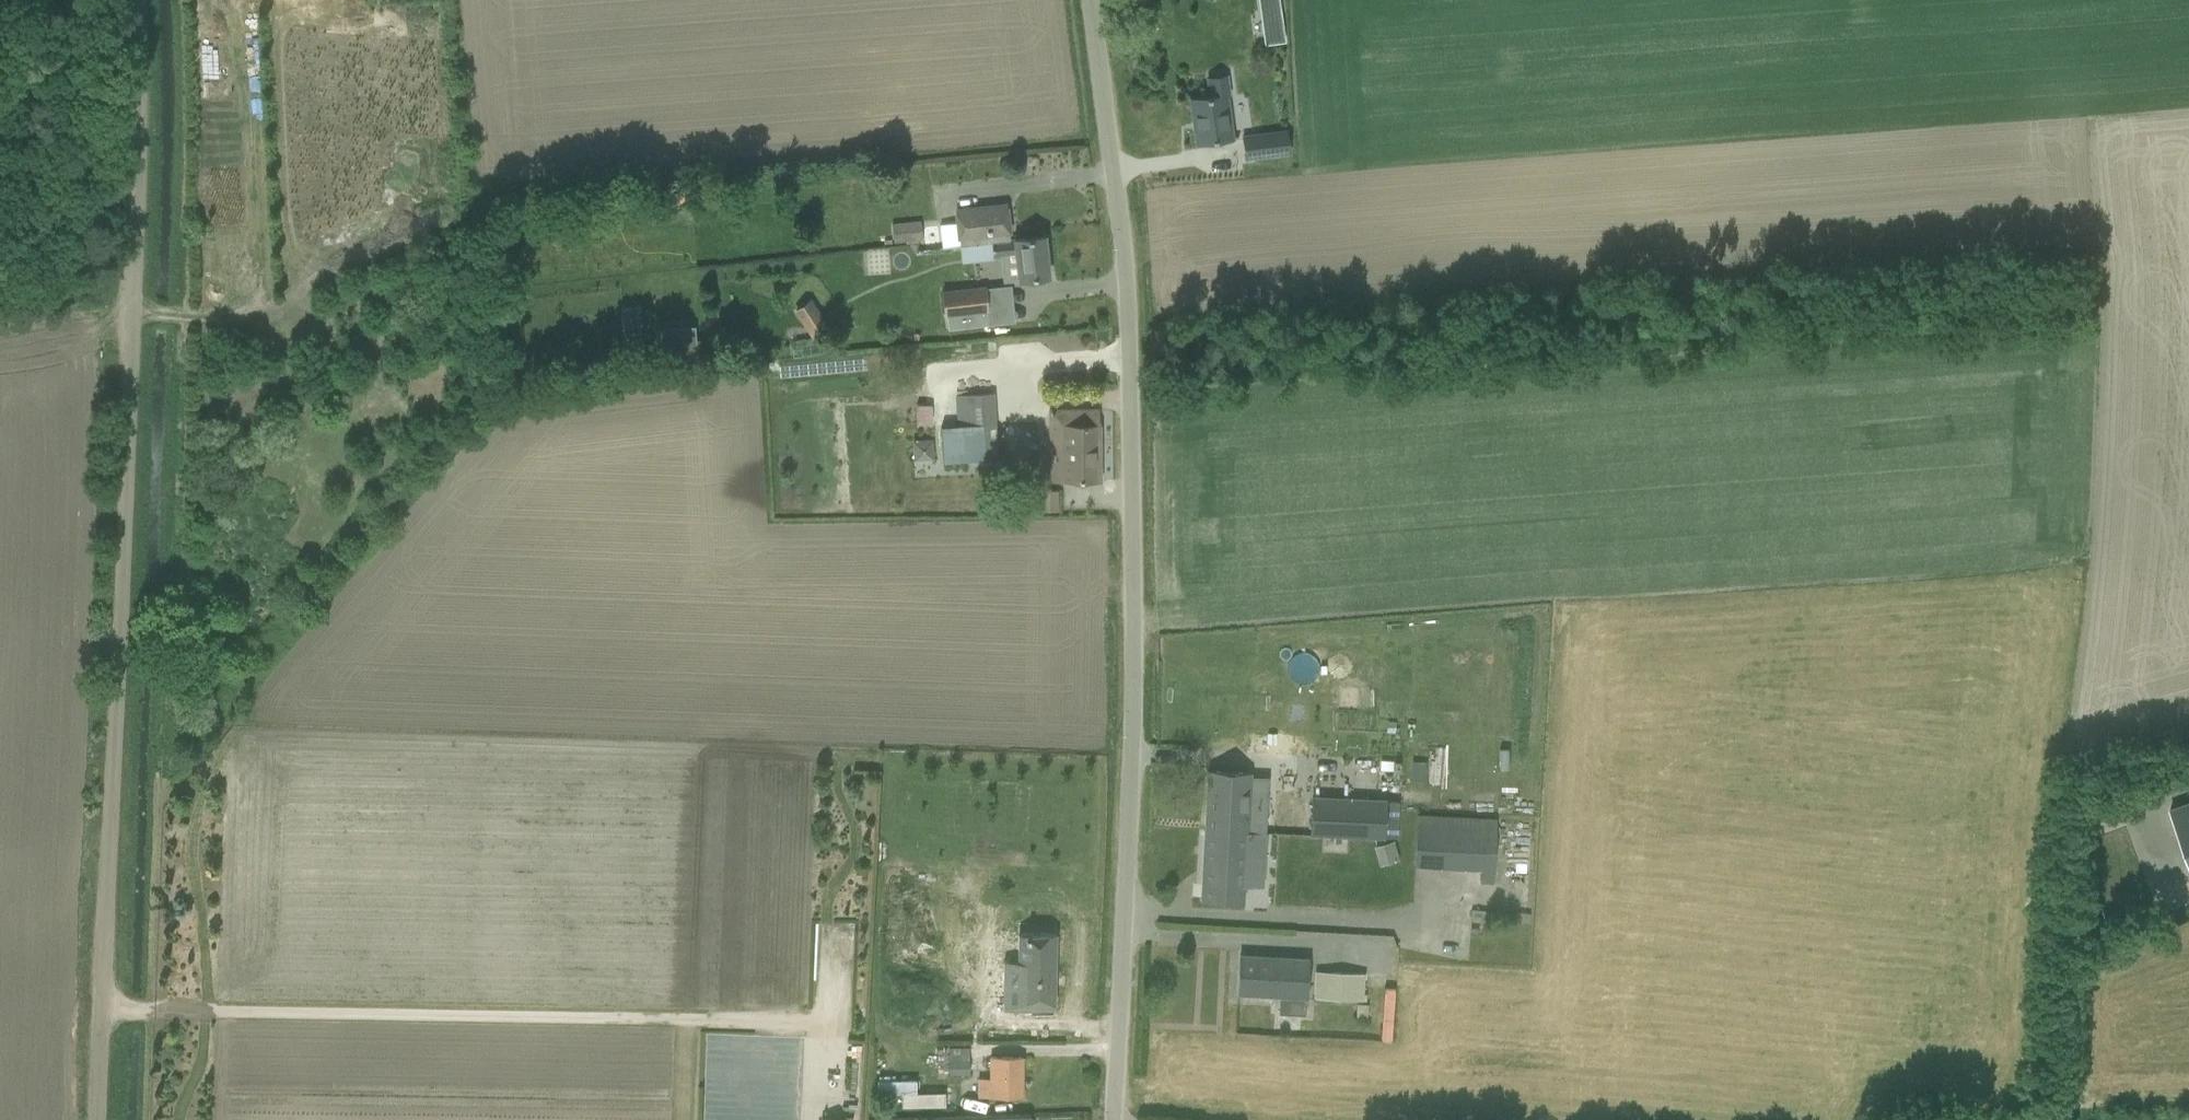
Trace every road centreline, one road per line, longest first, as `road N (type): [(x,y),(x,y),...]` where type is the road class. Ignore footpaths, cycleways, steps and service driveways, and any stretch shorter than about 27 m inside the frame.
road 1 (unclassified): [(1116,1119),(1138,638),(1133,298),(1096,0)]
road 2 (unclassified): [(140,0),(133,395),(93,1119)]

